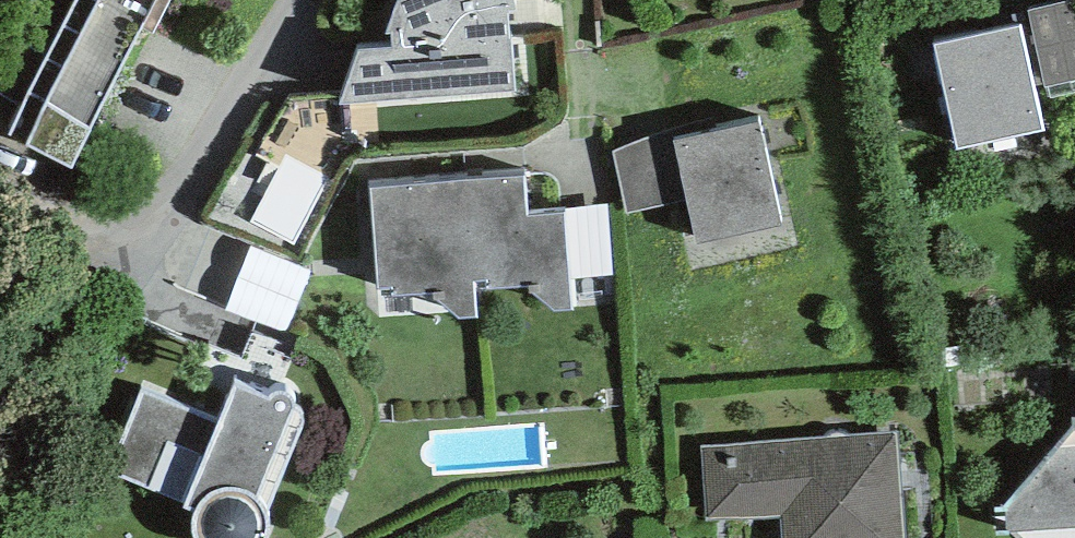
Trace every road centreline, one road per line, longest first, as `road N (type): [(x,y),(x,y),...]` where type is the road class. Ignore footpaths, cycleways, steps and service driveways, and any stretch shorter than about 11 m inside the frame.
road 1 (residential): [(308,0),(220,149),(135,256),(0,192)]

